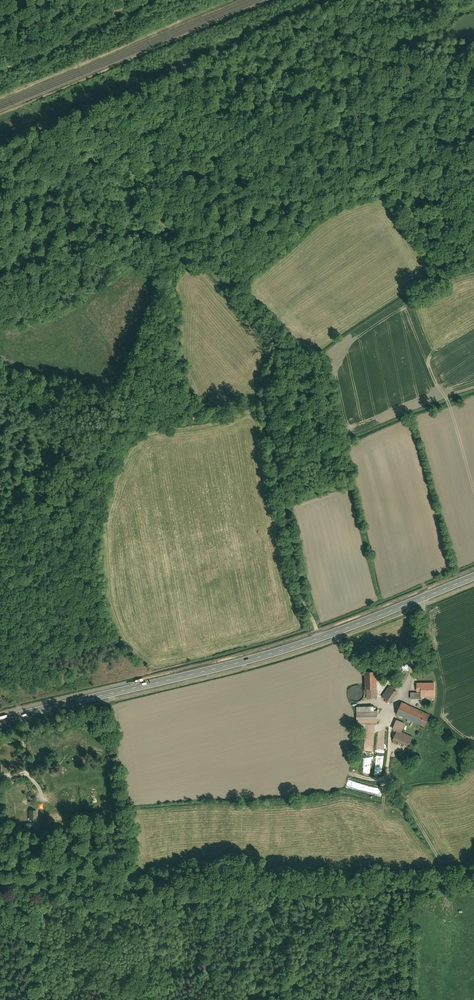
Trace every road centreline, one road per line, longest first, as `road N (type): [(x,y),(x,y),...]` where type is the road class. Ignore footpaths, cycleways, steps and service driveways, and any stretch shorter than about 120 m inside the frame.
road 1 (secondary): [(473,578),(248,661),(0,722)]
road 2 (track): [(412,892),(0,914)]
road 3 (track): [(320,639),(302,592),(264,396),(276,356),(215,276)]
road 4 (track): [(473,487),(421,307)]
road 5 (track): [(264,396),(200,422),(139,432)]

